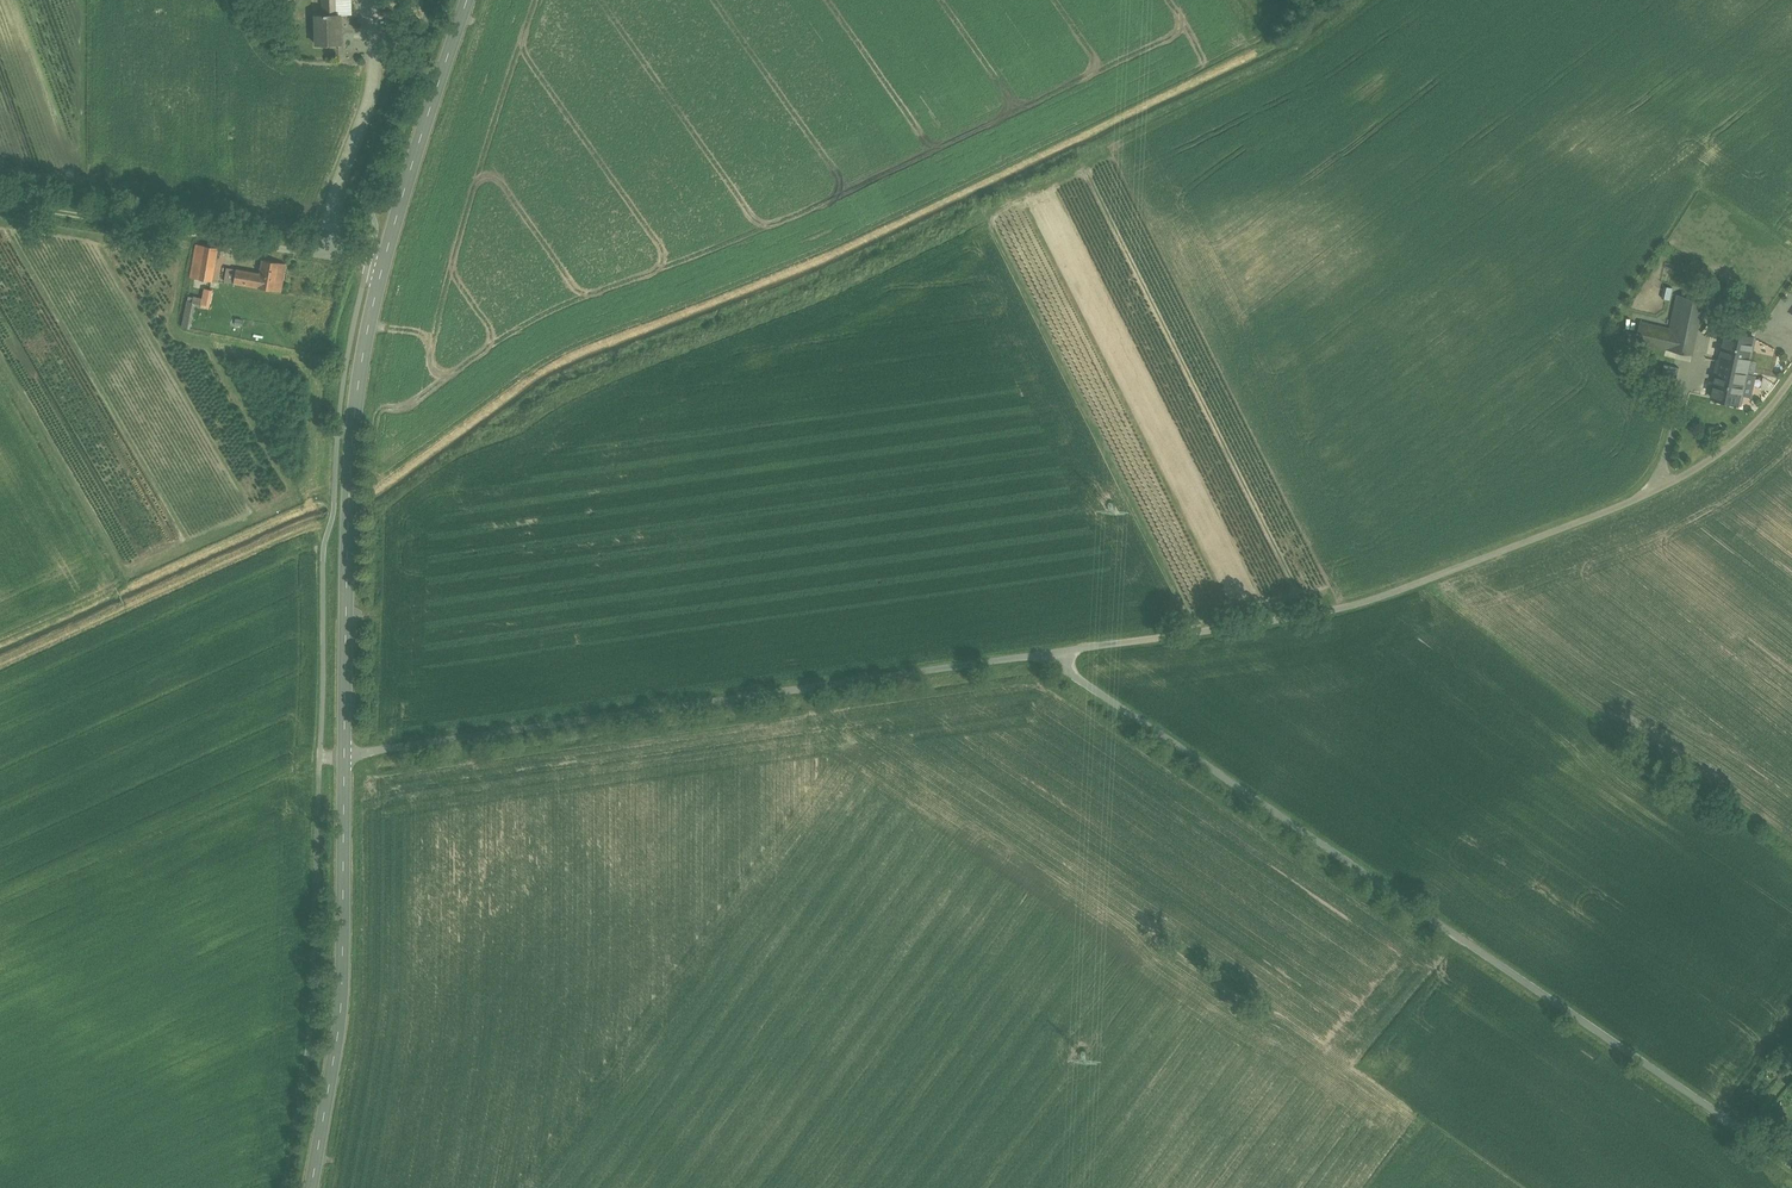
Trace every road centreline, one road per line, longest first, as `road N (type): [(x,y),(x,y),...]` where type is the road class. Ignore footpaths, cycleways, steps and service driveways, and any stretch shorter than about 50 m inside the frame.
road 1 (unclassified): [(1041,644),(1791,1159)]
road 2 (unclassified): [(1041,644),(1312,608),(1649,489),(1727,442)]
road 3 (unclassified): [(346,757),(1041,644)]
road 4 (tertiary): [(380,273),(349,454),(346,757)]
road 5 (tertiary): [(346,757),(342,988),(311,1187)]
road 6 (tertiary): [(465,0),(380,273)]
road 7 (residential): [(134,228),(380,273)]
road 8 (track): [(0,203),(134,228)]

